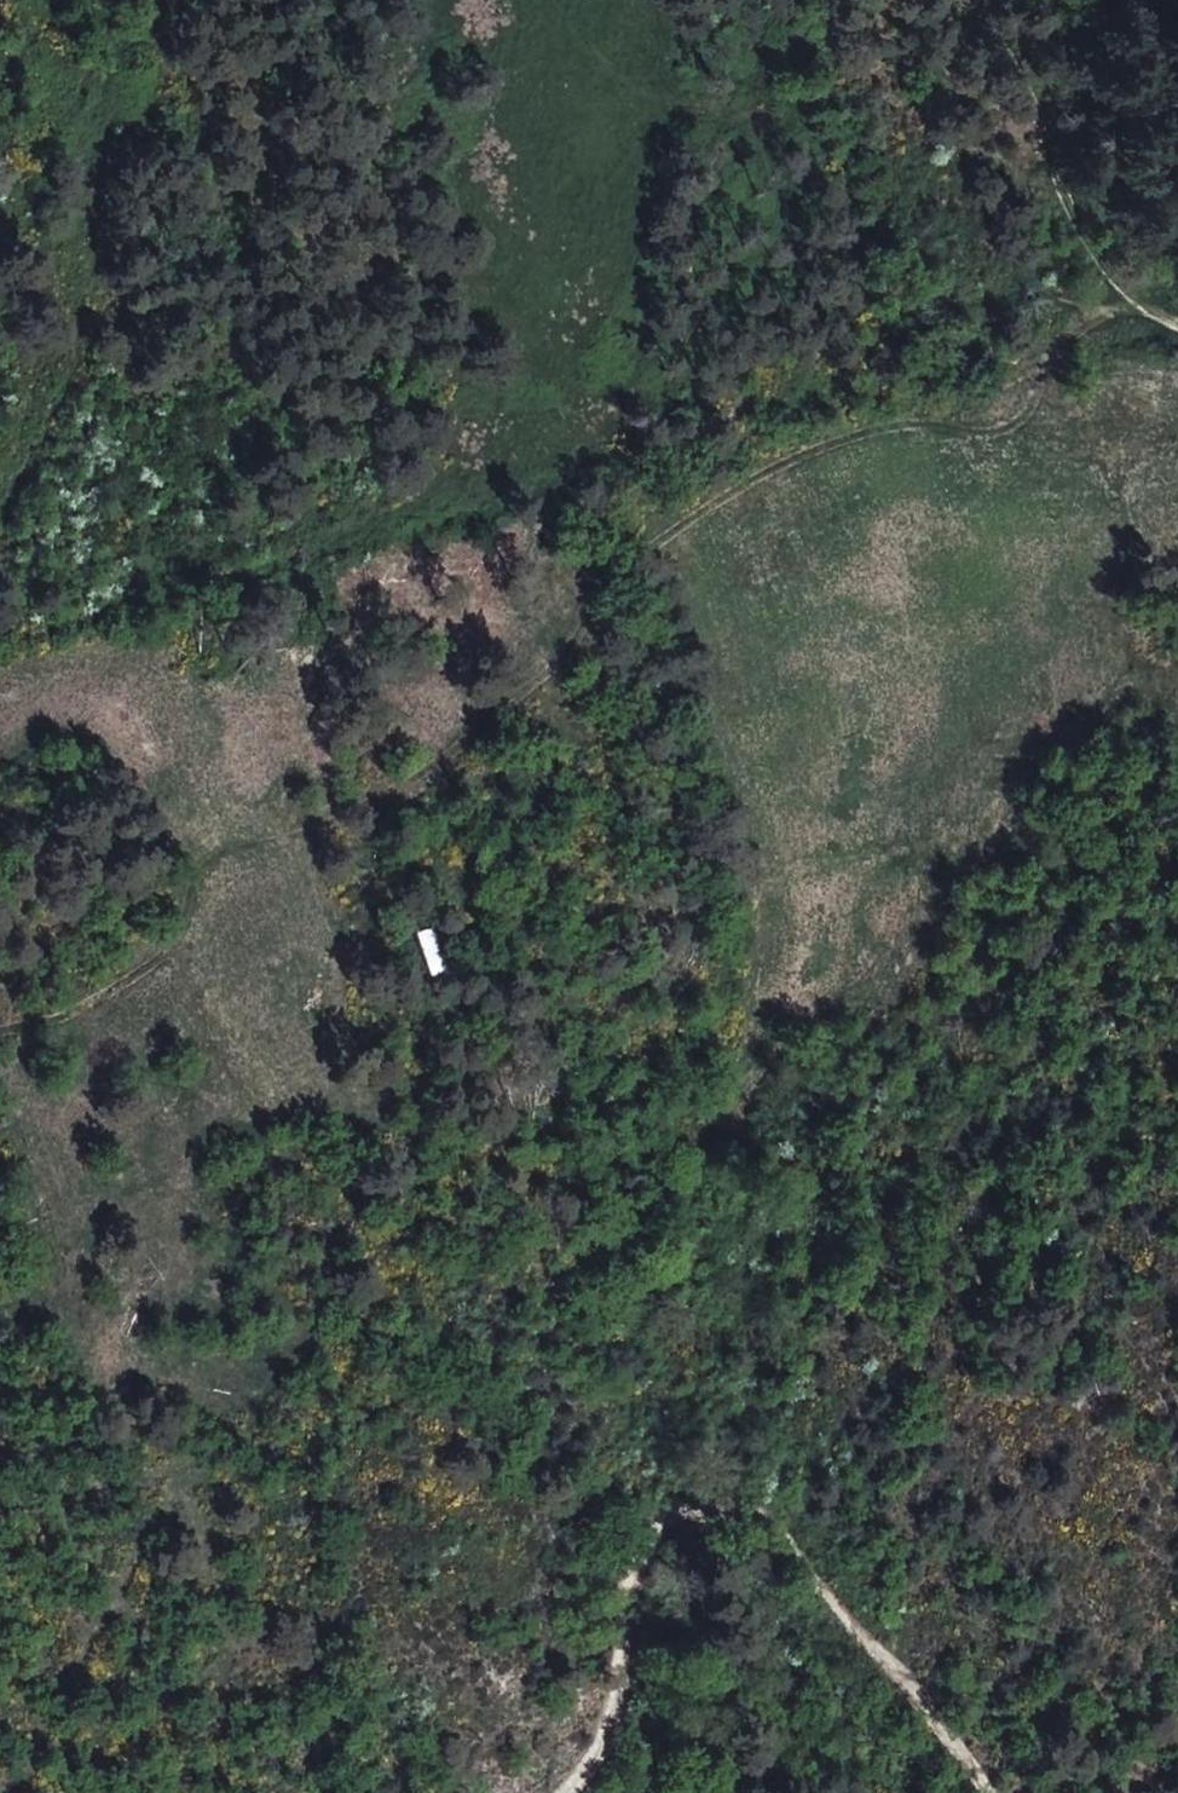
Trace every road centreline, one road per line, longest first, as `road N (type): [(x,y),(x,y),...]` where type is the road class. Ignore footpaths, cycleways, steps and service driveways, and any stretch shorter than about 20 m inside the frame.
road 1 (track): [(570,1792),(632,1707),(605,1631),(631,1517),(706,1468),(814,1529),(952,1734),(1001,1792)]

